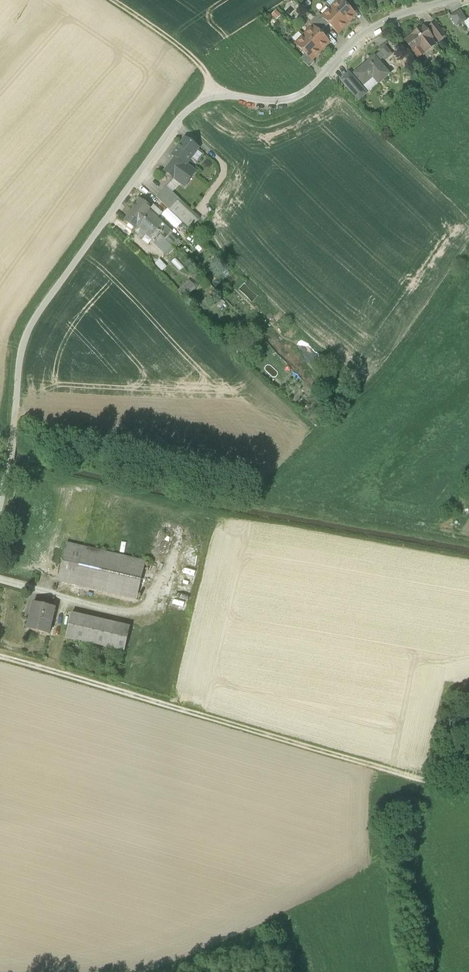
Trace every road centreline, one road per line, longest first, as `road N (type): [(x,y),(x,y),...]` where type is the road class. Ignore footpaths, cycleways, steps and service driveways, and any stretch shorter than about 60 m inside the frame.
road 1 (unclassified): [(452,0),(367,28),(289,102),(197,94),(17,350),(0,510)]
road 2 (track): [(468,781),(434,781),(0,654)]
road 3 (track): [(216,92),(182,49),(113,0)]

